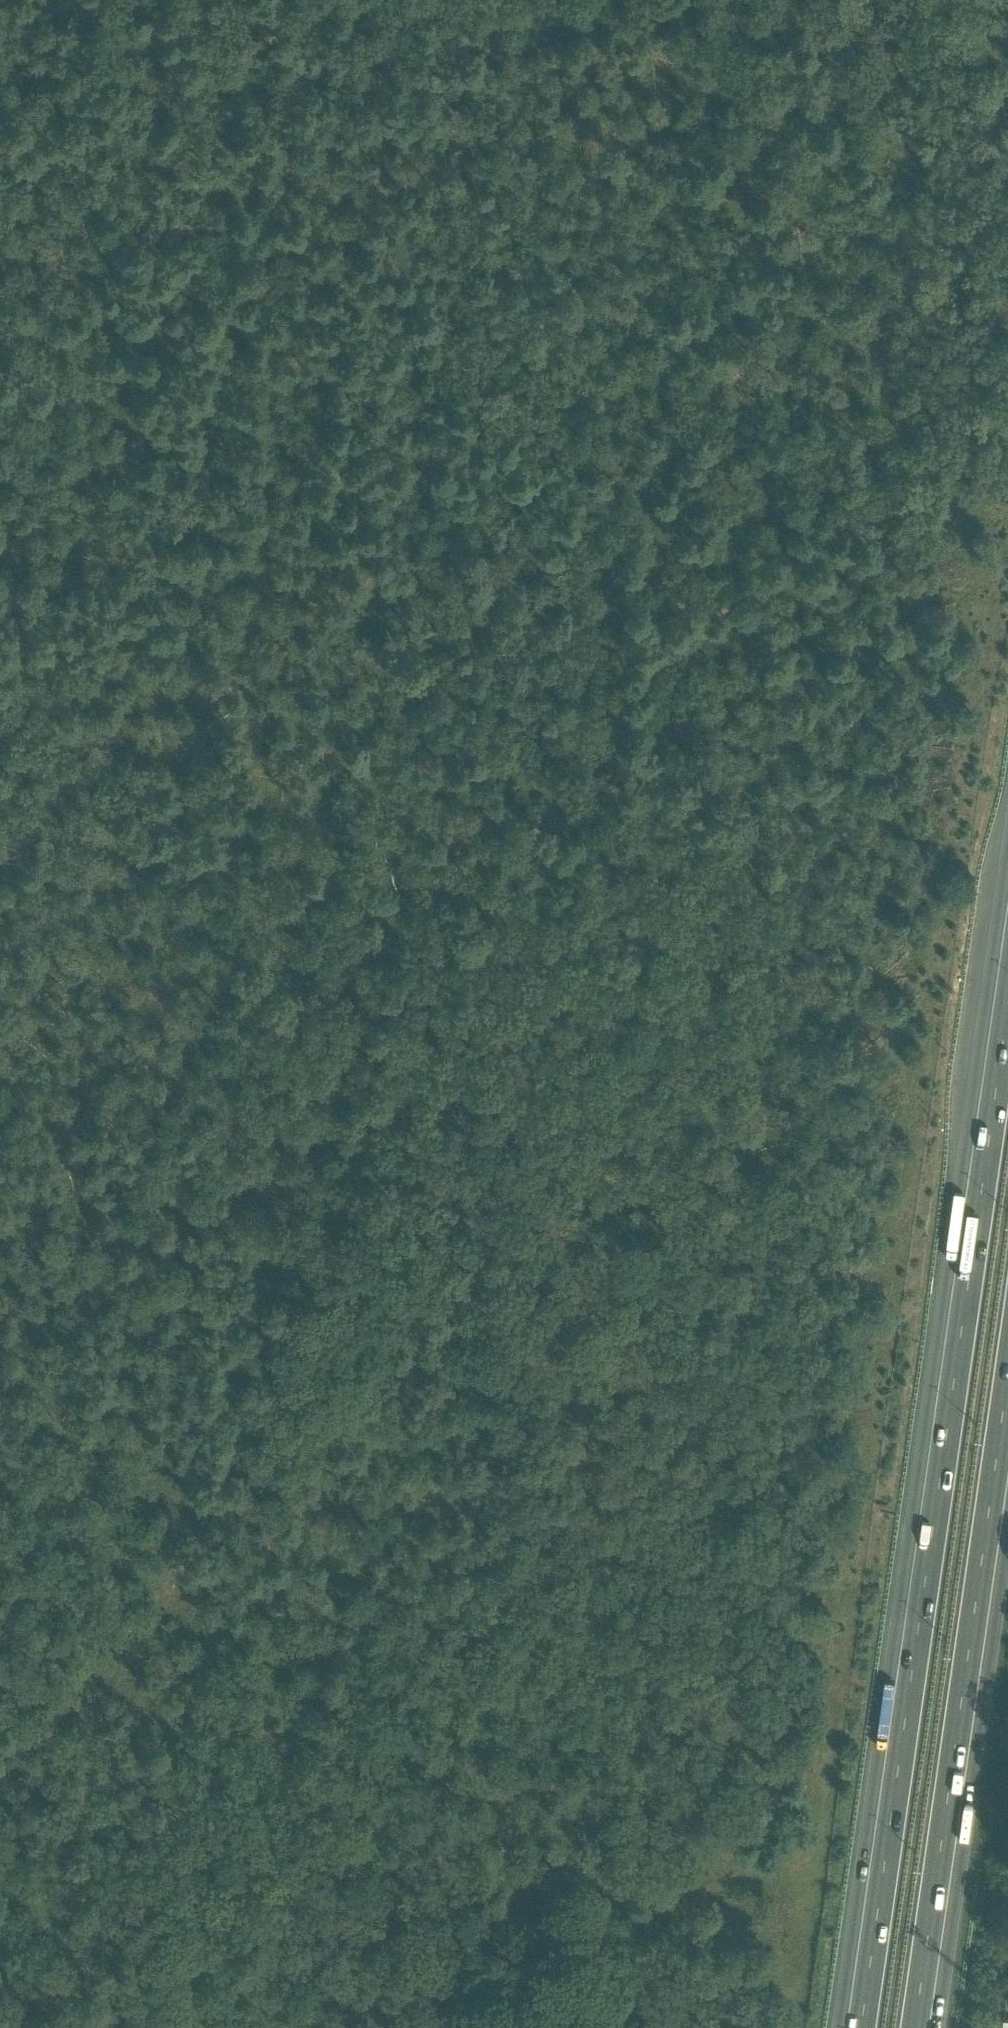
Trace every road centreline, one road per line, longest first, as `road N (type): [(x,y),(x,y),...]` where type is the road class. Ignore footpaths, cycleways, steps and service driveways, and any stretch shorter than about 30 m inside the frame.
road 1 (motorway): [(1007,956),(855,2027)]
road 2 (motorway): [(922,2027),(1007,1432)]

